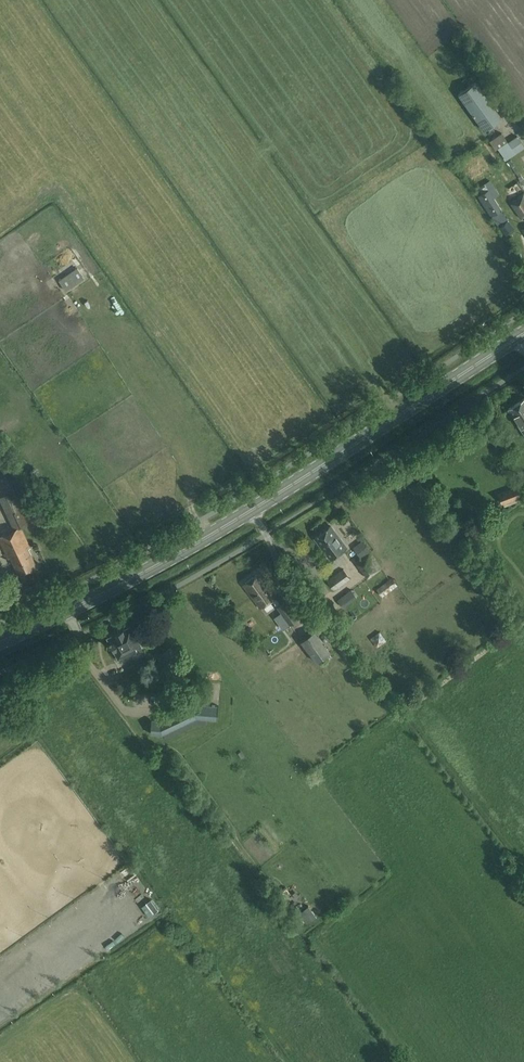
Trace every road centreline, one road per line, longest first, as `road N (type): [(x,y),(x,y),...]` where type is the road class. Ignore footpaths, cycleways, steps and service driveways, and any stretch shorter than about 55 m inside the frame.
road 1 (primary): [(0,641),(260,511),(523,336)]

